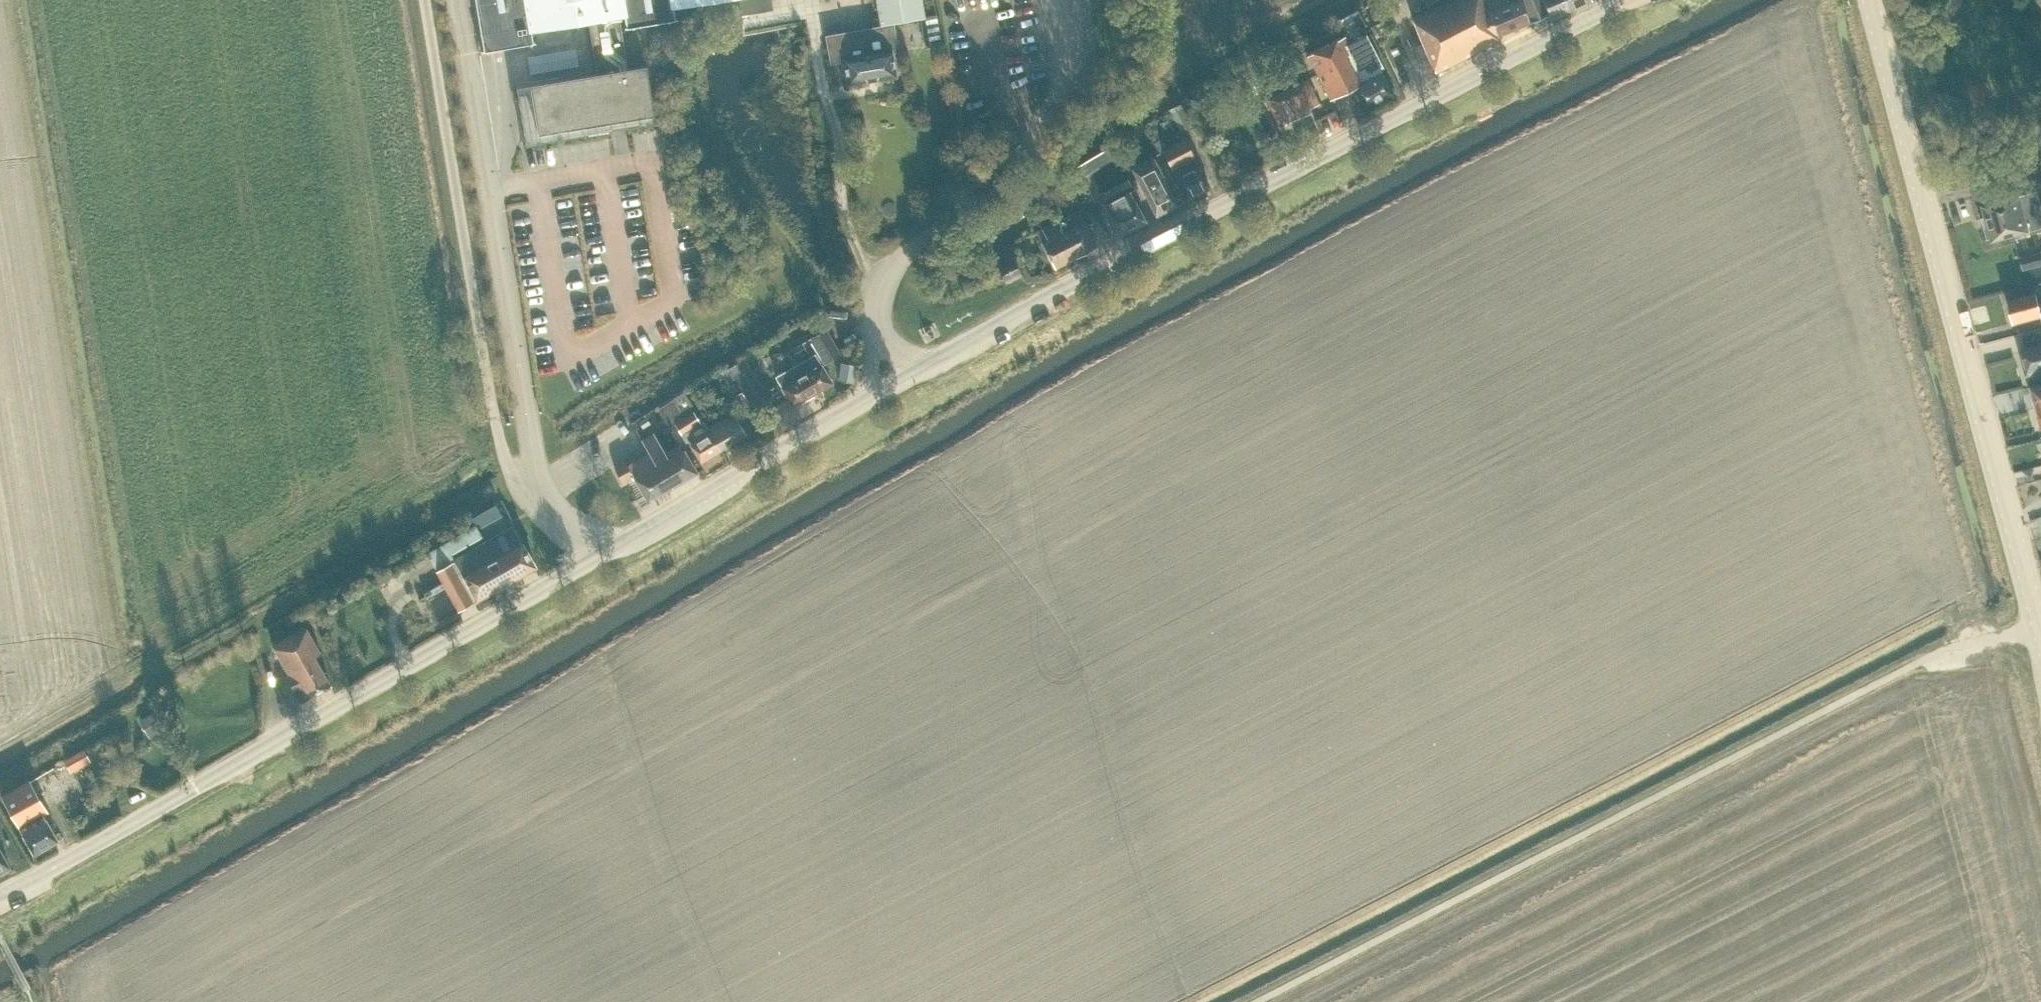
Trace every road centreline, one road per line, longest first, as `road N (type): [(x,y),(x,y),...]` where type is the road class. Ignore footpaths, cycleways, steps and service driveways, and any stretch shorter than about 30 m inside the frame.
road 1 (tertiary): [(0,894),(1047,296),(1630,0)]
road 2 (track): [(2040,629),(1968,643),(1909,667),(1256,1001)]
road 3 (tertiary): [(2040,627),(1870,0)]

